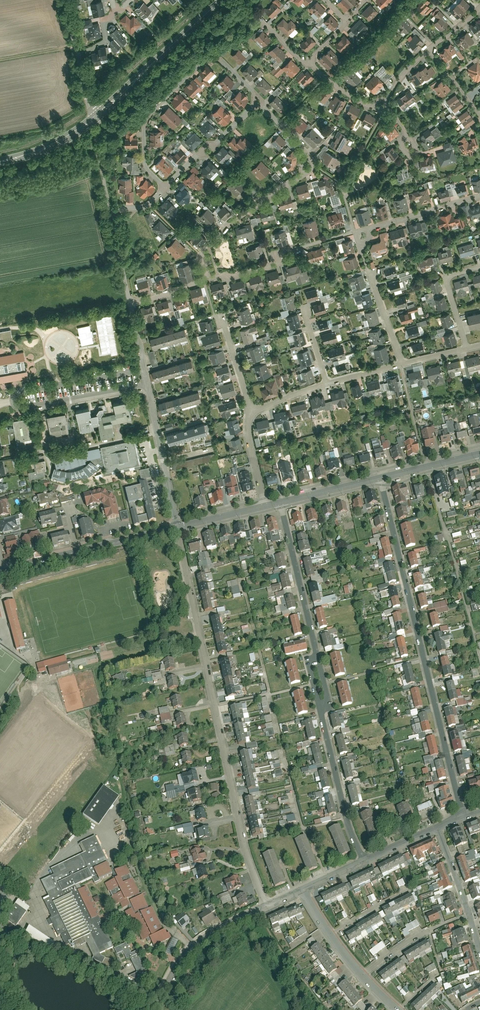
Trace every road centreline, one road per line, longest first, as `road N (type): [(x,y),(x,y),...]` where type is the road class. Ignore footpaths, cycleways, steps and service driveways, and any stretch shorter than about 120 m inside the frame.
road 1 (residential): [(177,526),(247,860),(267,906)]
road 2 (residential): [(380,477),(461,810)]
road 3 (residential): [(146,388),(23,409),(11,404),(19,390),(142,369)]
road 4 (residential): [(208,279),(199,251),(313,165),(258,102)]
road 5 (residential): [(258,102),(222,60),(204,58),(143,122),(146,168),(166,187)]
road 6 (secondary): [(221,0),(92,118)]
road 7 (residential): [(319,706),(364,861)]
road 8 (residential): [(279,502),(317,657)]
road 9 (residential): [(158,997),(190,947),(267,906)]
road 10 (residential): [(177,526),(146,388)]
road 11 (residential): [(363,975),(420,935),(470,914)]
road 12 (residential): [(479,197),(363,236)]
road 13 (residential): [(70,0),(92,118)]

